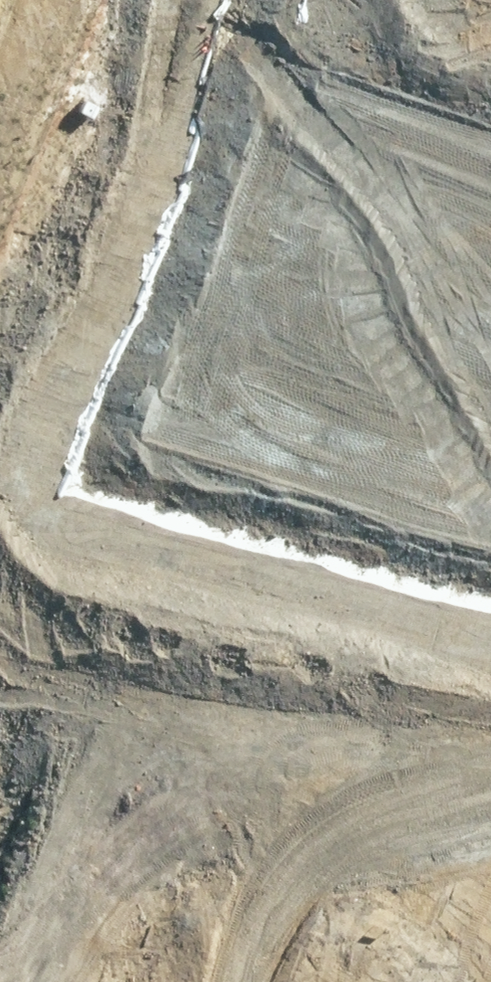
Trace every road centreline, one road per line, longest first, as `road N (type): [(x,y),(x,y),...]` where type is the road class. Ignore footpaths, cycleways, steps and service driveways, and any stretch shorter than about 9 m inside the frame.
road 1 (track): [(134,981),(186,788),(455,0)]
road 2 (trunk): [(187,981),(483,0)]
road 3 (trunk): [(490,271),(274,981)]

